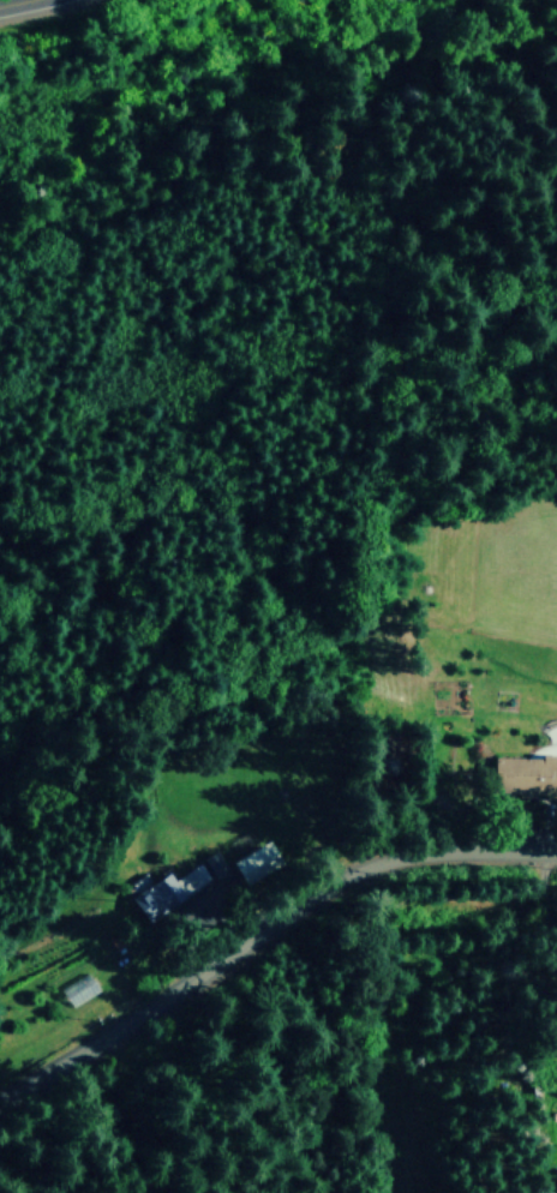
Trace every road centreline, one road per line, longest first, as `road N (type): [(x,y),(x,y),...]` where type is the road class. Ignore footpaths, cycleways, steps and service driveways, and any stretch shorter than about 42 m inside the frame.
road 1 (residential): [(0,1102),(336,885),(445,849),(556,849)]

